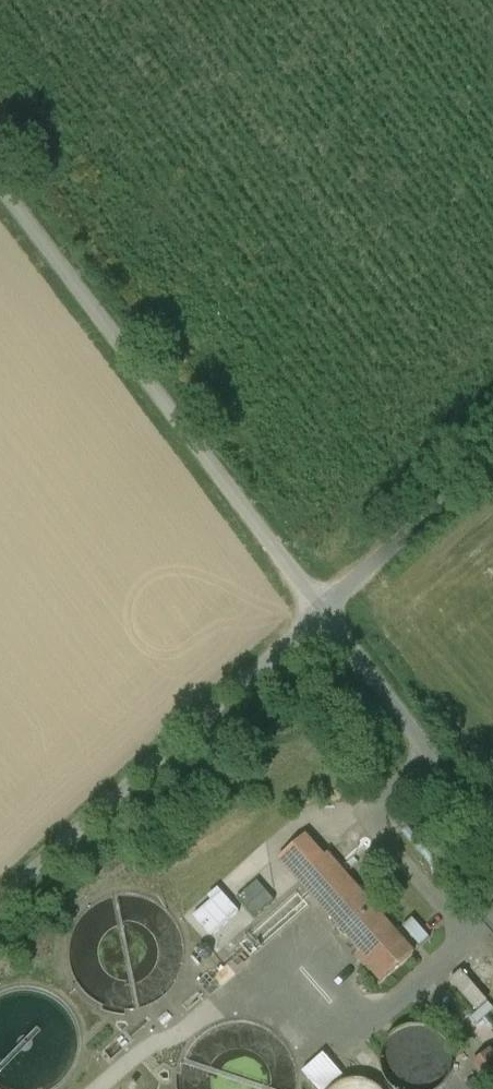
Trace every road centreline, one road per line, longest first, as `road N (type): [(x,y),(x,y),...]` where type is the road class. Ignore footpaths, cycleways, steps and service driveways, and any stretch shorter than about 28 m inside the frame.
road 1 (unclassified): [(0,184),(323,611)]
road 2 (unclassified): [(0,898),(323,611)]
road 3 (unclassified): [(323,611),(492,835)]
road 4 (unclassified): [(323,611),(492,458)]

